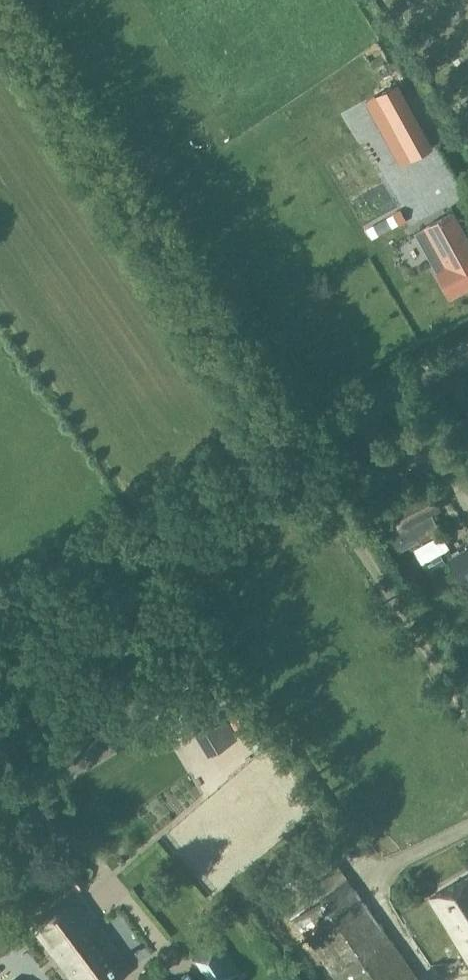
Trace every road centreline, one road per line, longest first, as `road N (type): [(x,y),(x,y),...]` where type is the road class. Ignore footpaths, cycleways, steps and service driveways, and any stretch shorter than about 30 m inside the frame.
road 1 (unclassified): [(0,608),(467,353)]
road 2 (track): [(0,30),(292,449)]

